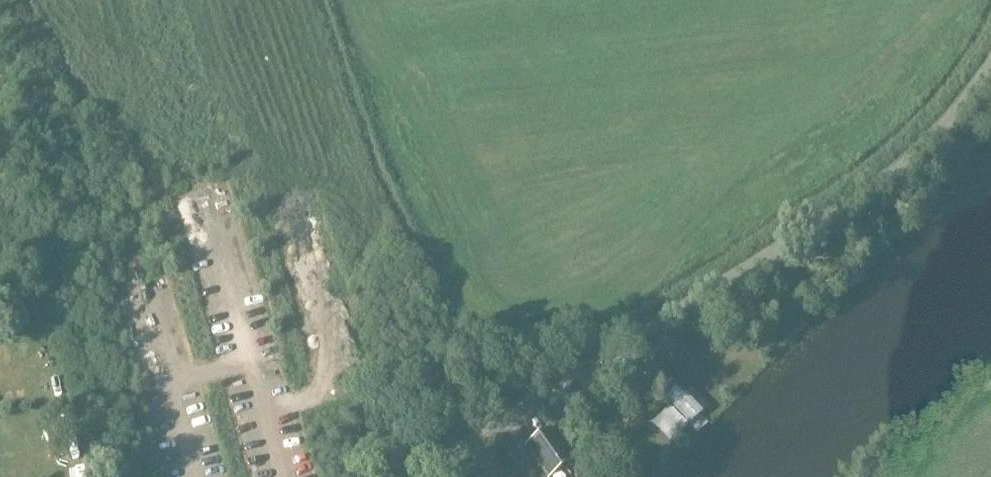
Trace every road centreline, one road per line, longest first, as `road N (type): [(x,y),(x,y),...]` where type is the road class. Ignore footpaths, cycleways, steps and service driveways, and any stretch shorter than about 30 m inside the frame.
road 1 (tertiary): [(426,476),(887,176),(946,122),(990,60)]

